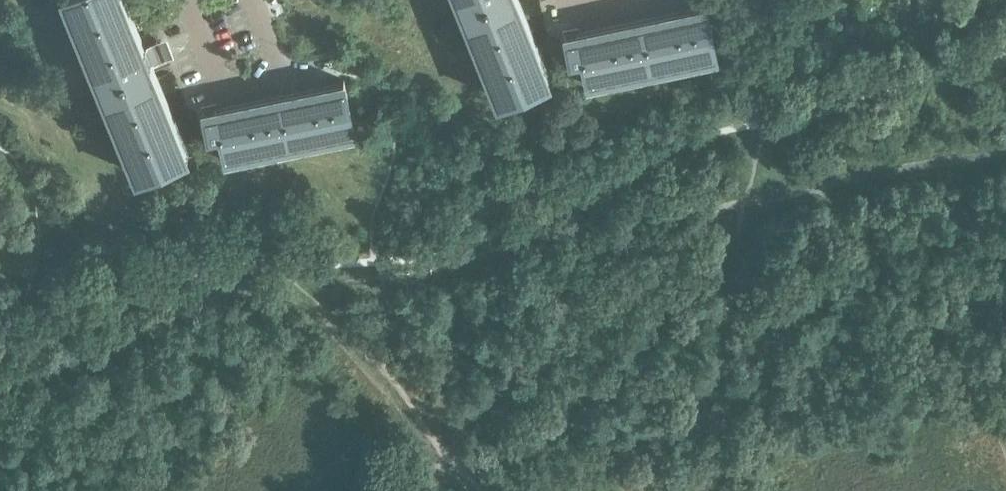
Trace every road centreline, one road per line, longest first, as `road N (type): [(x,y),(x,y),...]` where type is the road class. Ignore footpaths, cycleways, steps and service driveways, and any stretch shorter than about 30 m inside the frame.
road 1 (track): [(281,264),(353,337),(444,453),(491,490)]
road 2 (residential): [(283,76),(217,90),(189,0)]

